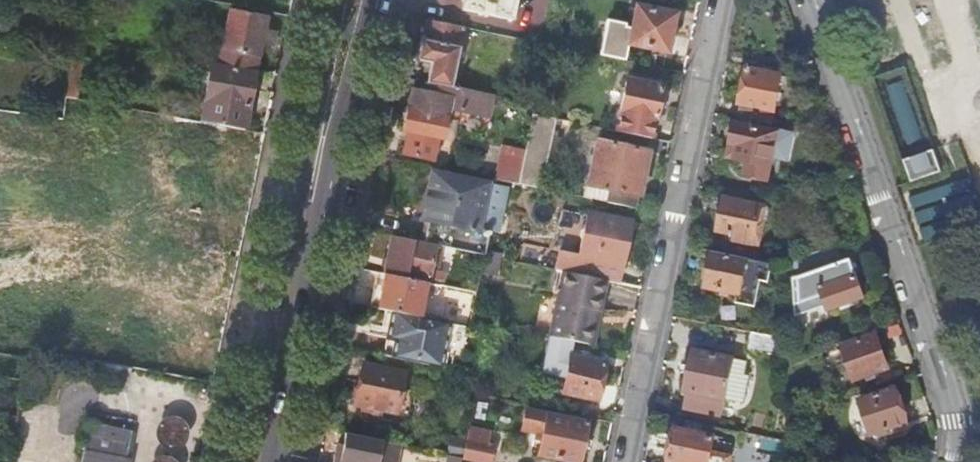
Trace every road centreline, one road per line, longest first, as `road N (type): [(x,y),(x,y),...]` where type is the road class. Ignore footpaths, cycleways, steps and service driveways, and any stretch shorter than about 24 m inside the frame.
road 1 (residential): [(953,461),(951,396),(811,0)]
road 2 (residential): [(720,0),(625,461)]
road 3 (secondary): [(286,461),(379,0)]
road 4 (secondary): [(332,0),(242,461)]

